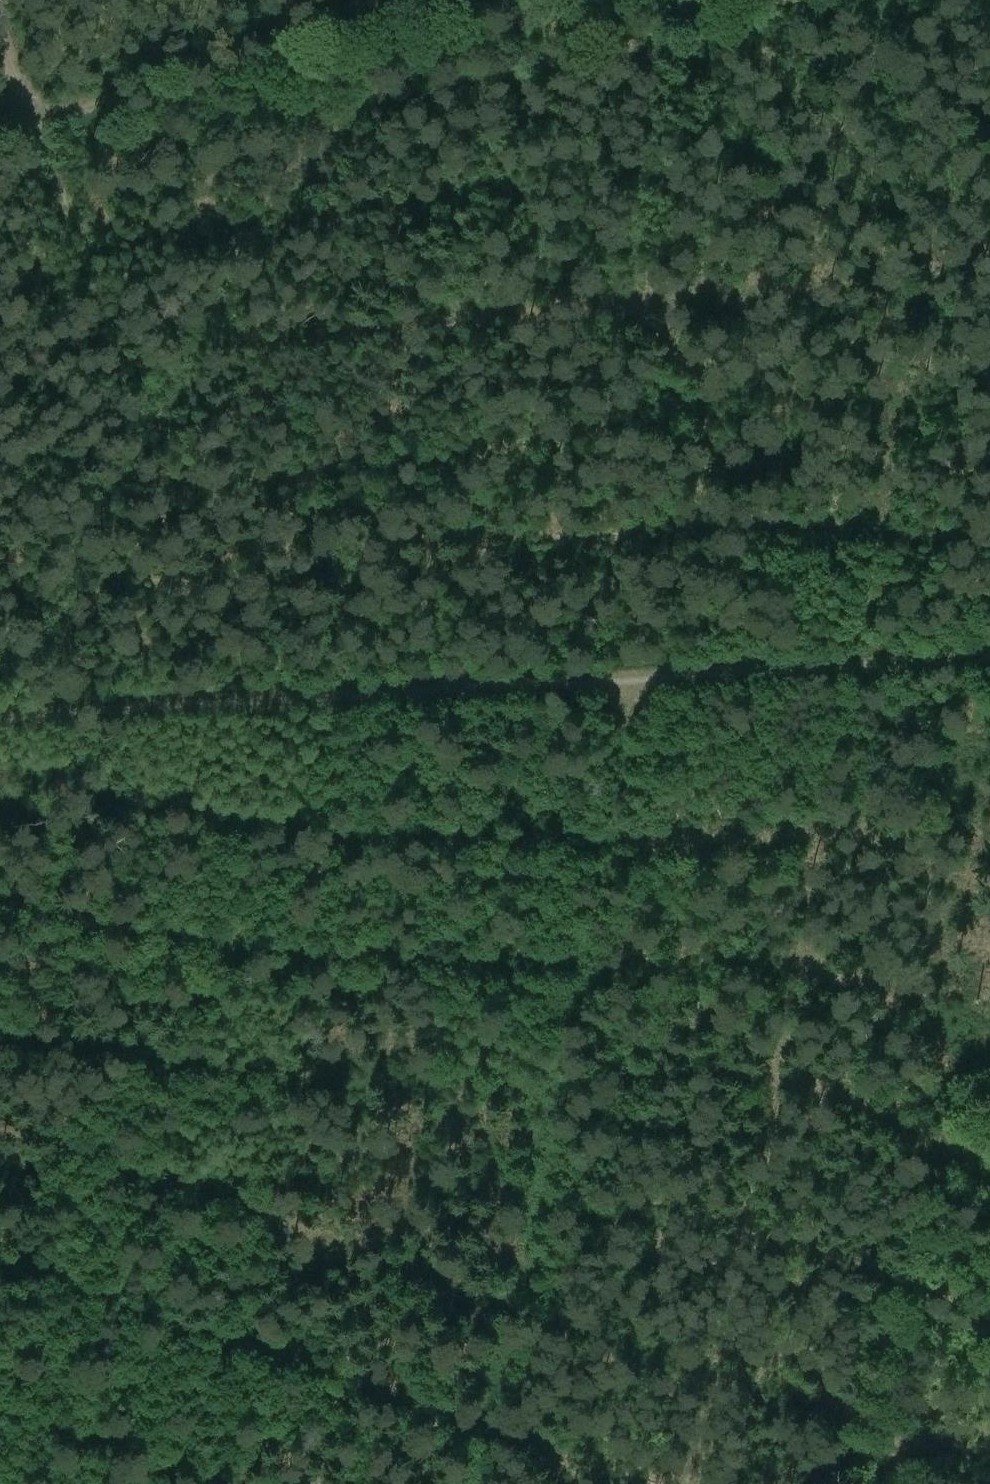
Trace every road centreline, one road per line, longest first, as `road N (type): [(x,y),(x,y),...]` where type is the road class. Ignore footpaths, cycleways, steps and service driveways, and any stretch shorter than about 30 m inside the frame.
road 1 (track): [(0,694),(989,624)]
road 2 (track): [(719,0),(53,130)]

